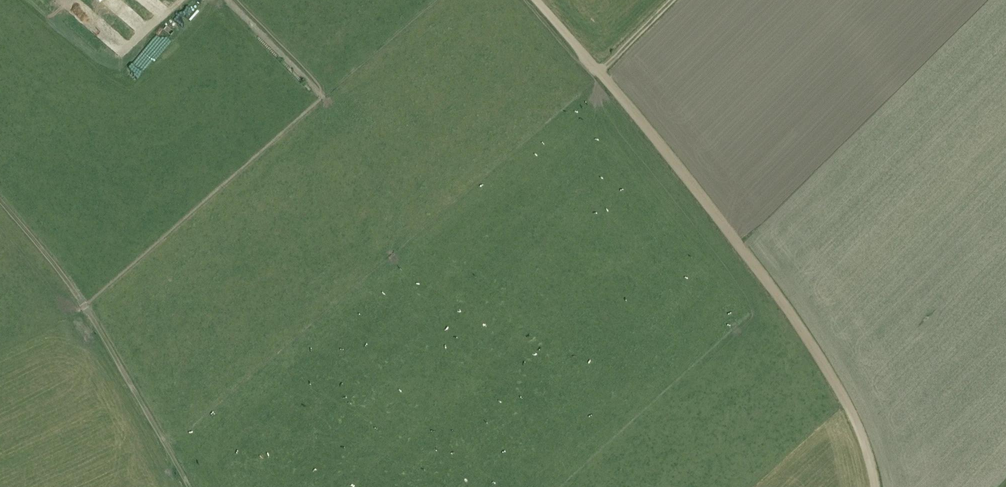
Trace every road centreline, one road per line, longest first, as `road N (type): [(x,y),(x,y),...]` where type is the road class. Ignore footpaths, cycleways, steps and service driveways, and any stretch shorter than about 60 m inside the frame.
road 1 (track): [(874,486),(850,413),(793,316),(536,0)]
road 2 (track): [(227,0),(323,97),(80,309)]
road 3 (track): [(0,200),(87,311),(189,486)]

